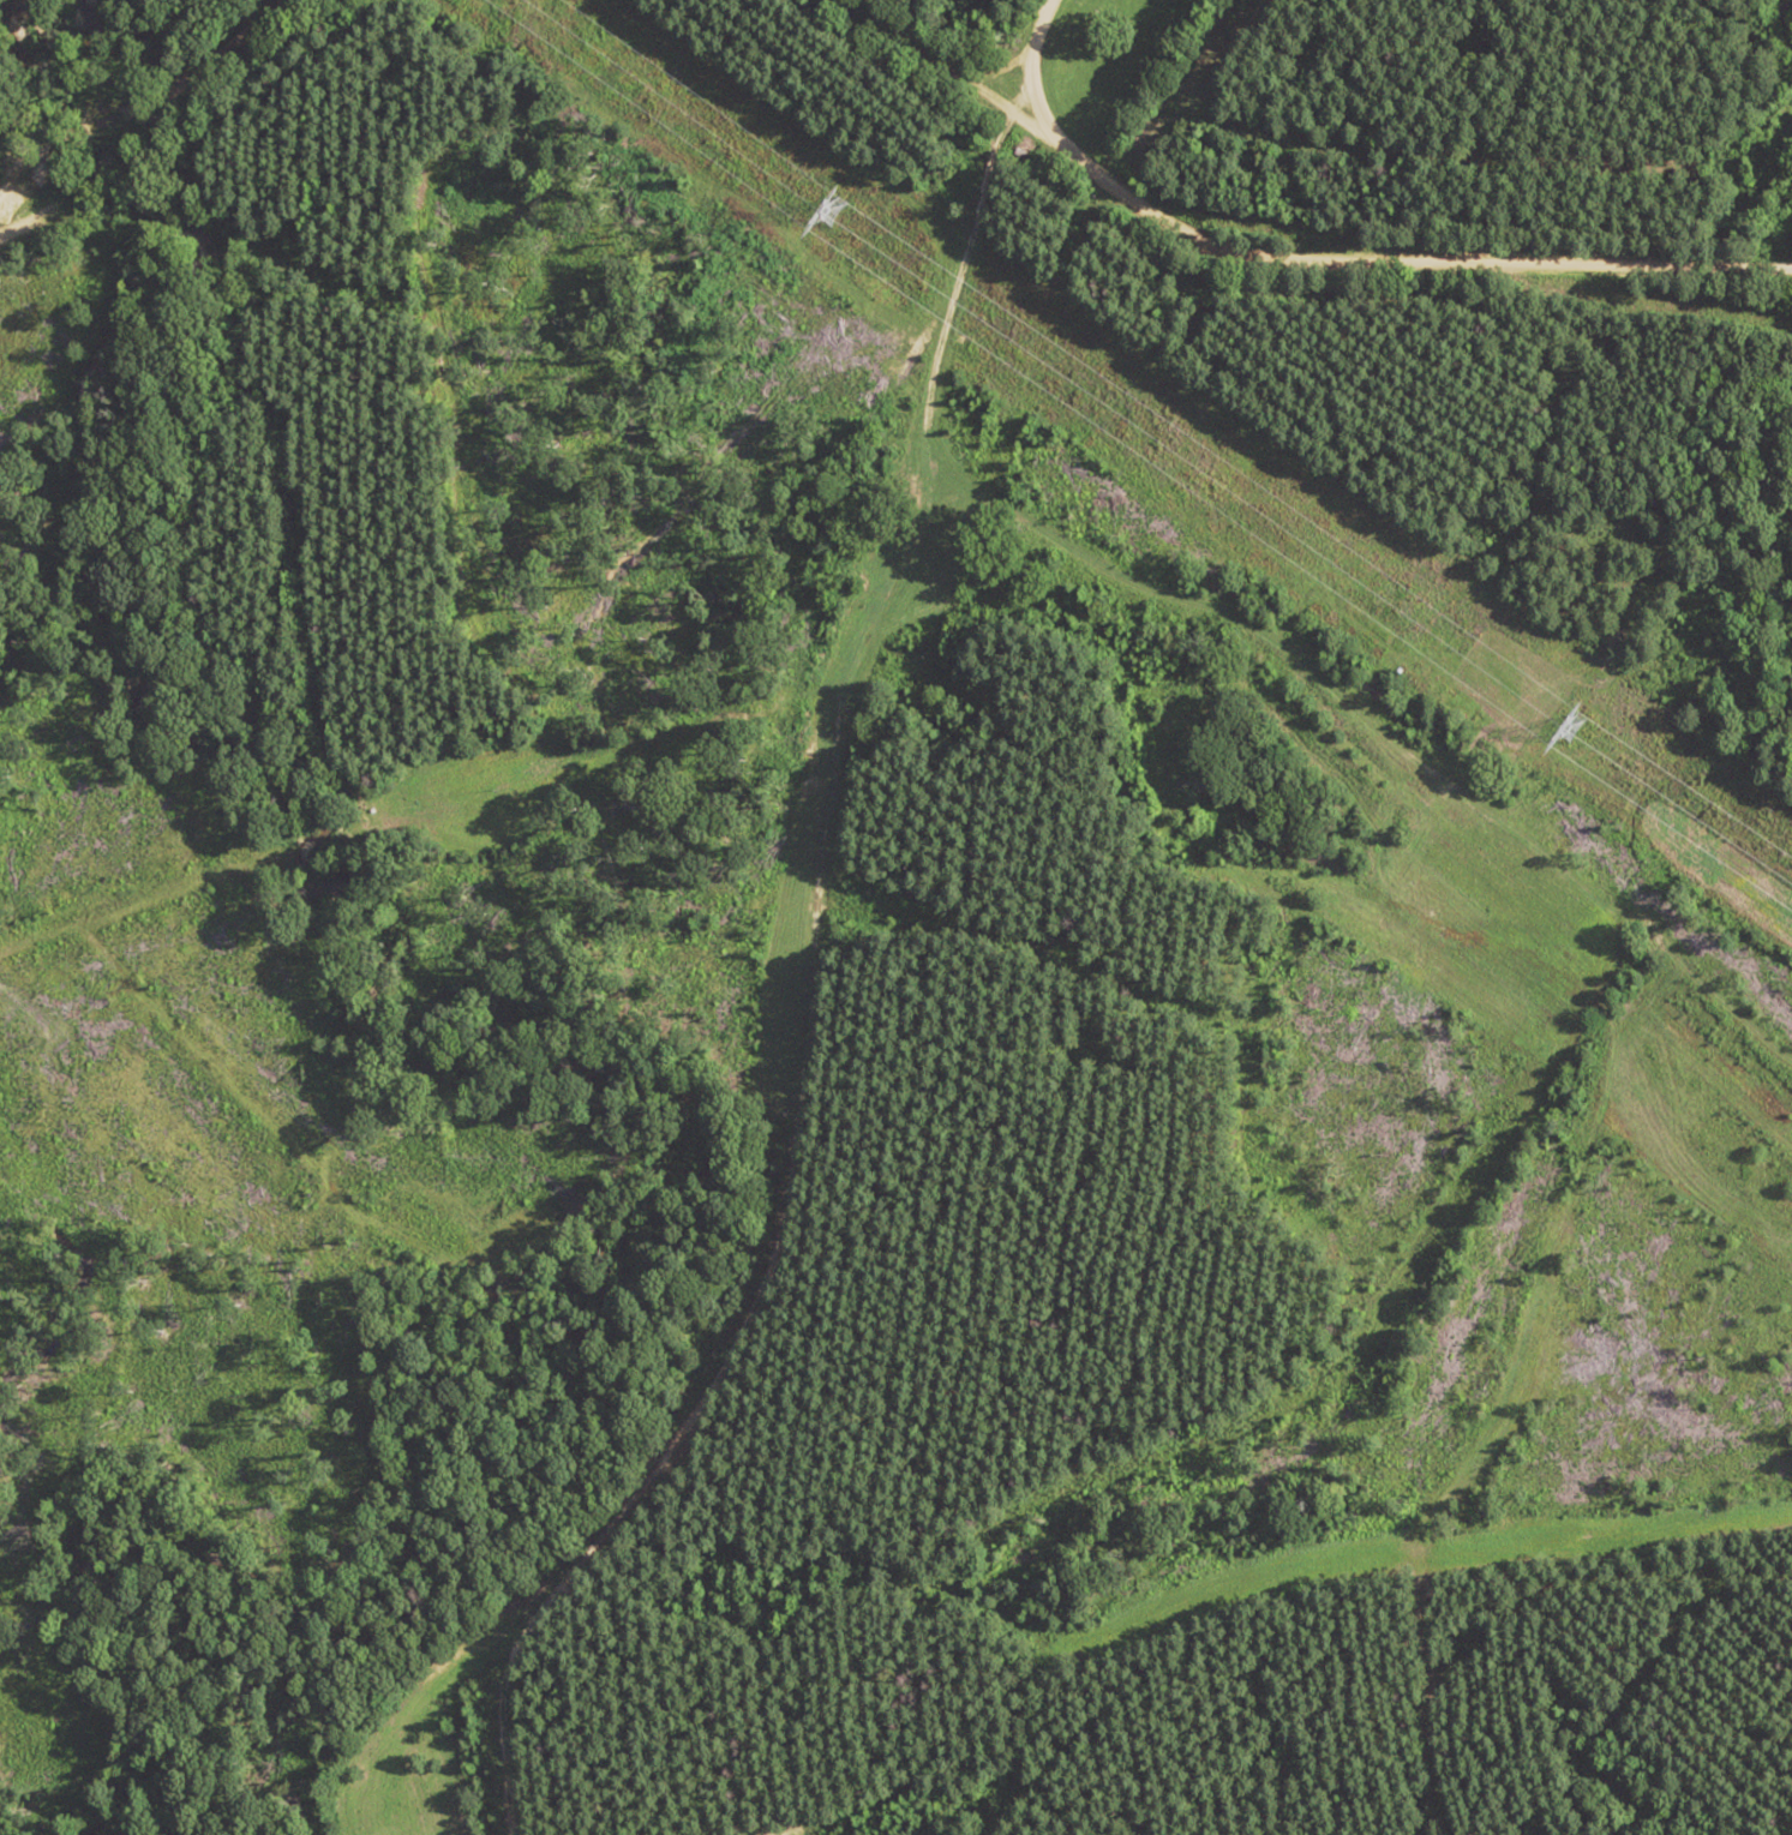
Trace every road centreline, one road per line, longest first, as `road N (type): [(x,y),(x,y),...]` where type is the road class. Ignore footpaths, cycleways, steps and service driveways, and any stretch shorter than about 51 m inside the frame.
road 1 (track): [(280,1834),(266,1821),(338,1702),(533,1488),(709,1120),(709,1021),(916,223)]
road 2 (track): [(1791,267),(1189,232),(1033,178),(943,118)]
road 3 (residential): [(902,1834),(888,1685),(763,1383),(756,1329),(745,1317),(709,1191),(709,1120)]
road 4 (track): [(0,235),(67,202),(263,0)]
road 5 (track): [(784,0),(943,118)]
road 6 (track): [(943,118),(1008,0)]

